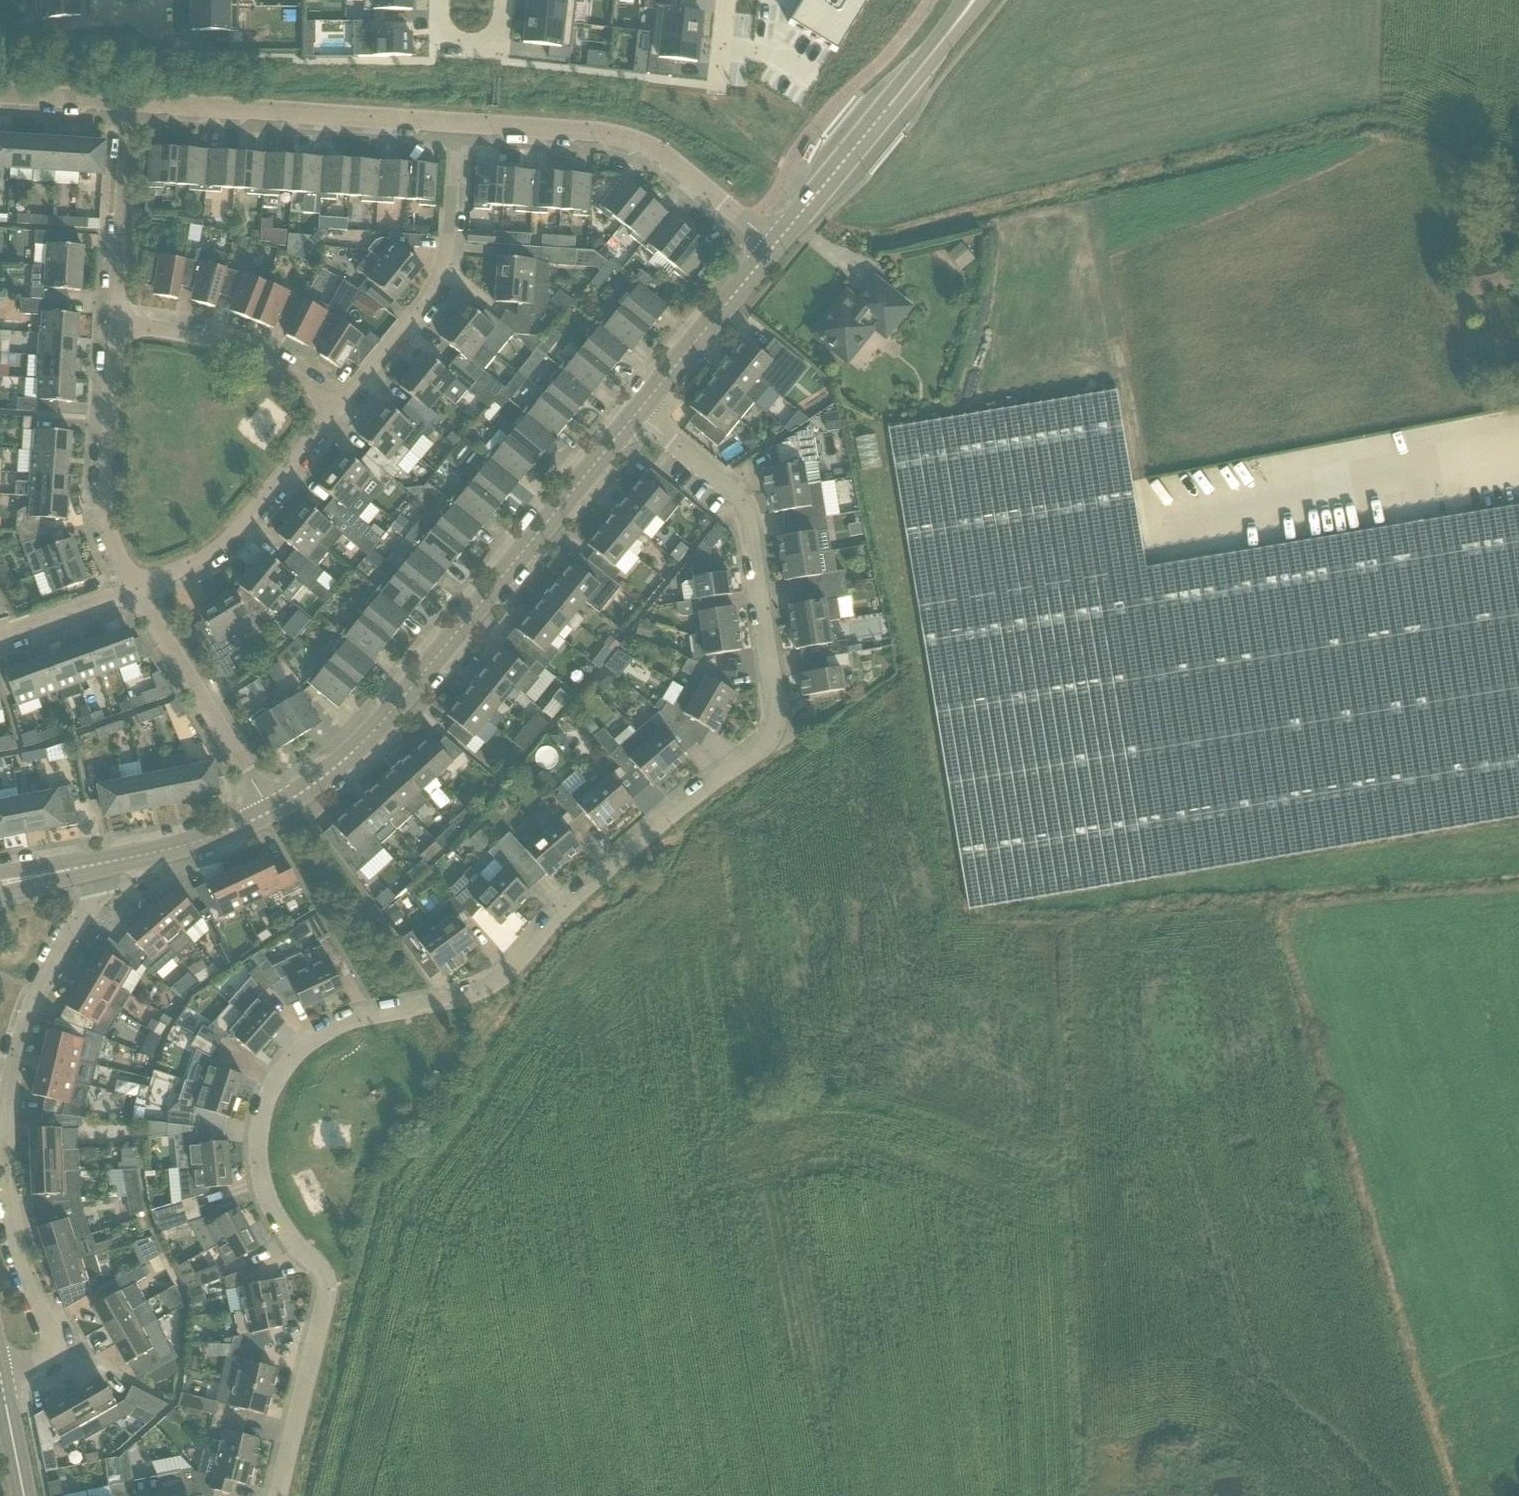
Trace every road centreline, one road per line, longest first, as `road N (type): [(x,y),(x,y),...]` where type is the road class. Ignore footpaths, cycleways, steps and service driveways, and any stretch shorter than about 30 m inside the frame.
road 1 (residential): [(280,1495),(329,1305),(262,1190),(267,1101),(292,1051),(325,1029),(411,1015),(481,988),(580,890),(749,747),(737,520),(628,426)]
road 2 (residential): [(0,1376),(40,1346),(15,1213),(11,1146),(25,1039),(88,937),(109,864)]
road 3 (tertiary): [(628,426),(355,752),(272,809)]
road 4 (residential): [(772,245),(644,147),(599,125),(456,124)]
road 5 (residential): [(456,124),(126,103)]
road 6 (residential): [(337,412),(436,280),(447,250),(456,124)]
road 7 (tertiary): [(772,245),(975,0)]
road 8 (residential): [(135,589),(226,543),(337,412)]
road 9 (residential): [(135,589),(115,554),(100,487),(115,326)]
road 10 (residential): [(272,809),(135,589)]
road 11 (residential): [(337,412),(242,356),(115,326)]
road 12 (tertiary): [(772,245),(628,426)]
road 13 (residential): [(115,326),(126,103)]
road 14 (tertiary): [(272,809),(192,845),(109,864)]
road 15 (residential): [(506,0),(501,47),(438,47),(439,0)]
road 16 (residential): [(0,636),(135,589)]
road 17 (residential): [(126,103),(0,98)]

